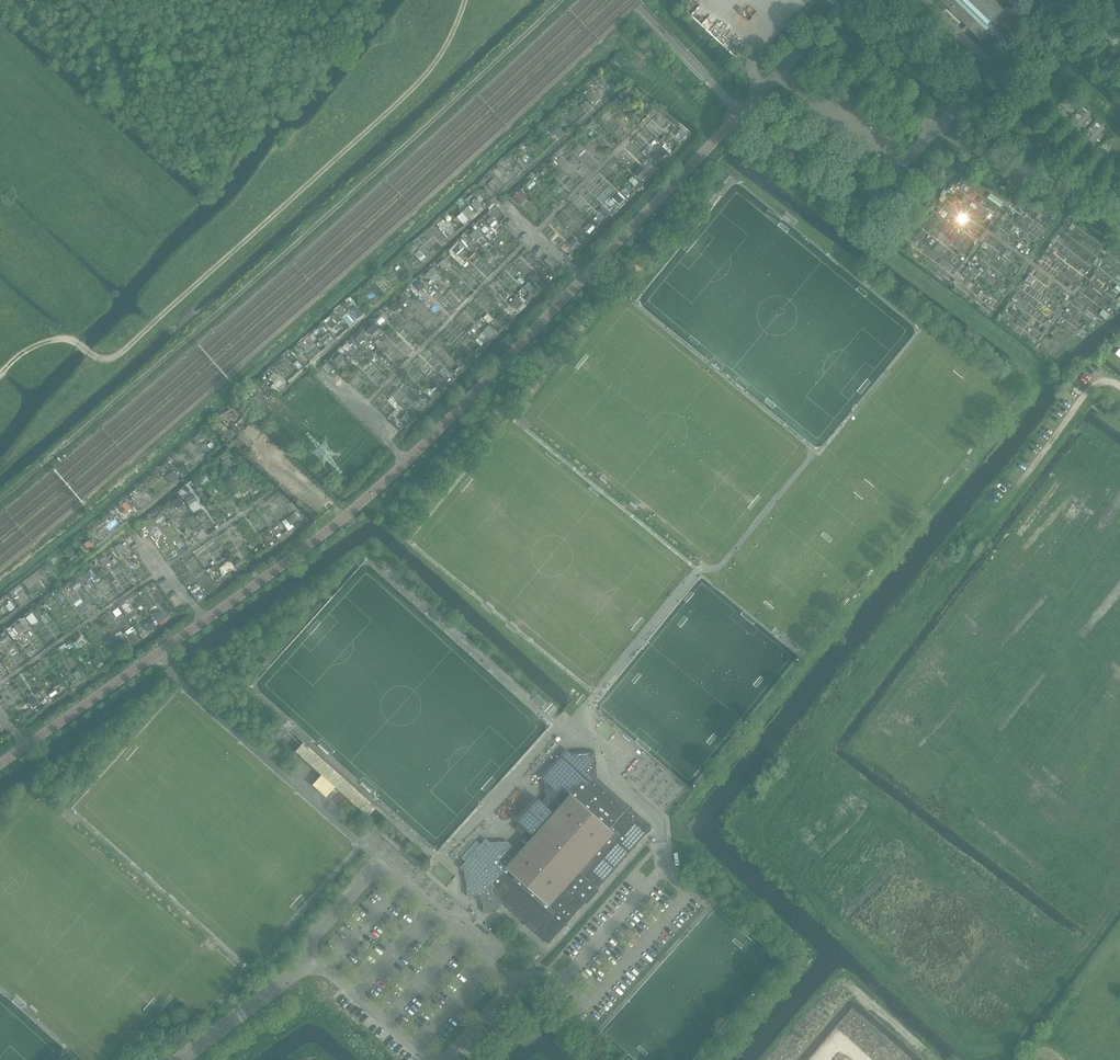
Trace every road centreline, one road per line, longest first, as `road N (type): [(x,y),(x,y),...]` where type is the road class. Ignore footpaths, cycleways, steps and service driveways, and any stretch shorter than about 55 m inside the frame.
road 1 (unclassified): [(0,765),(351,512),(778,74)]
road 2 (track): [(563,0),(424,135),(0,504)]
road 3 (track): [(467,0),(417,85),(123,352),(97,358),(65,336),(13,358),(0,376)]
road 4 (residential): [(986,966),(913,848),(1119,582)]
road 5 (unclassified): [(1025,170),(979,158),(823,47),(803,48),(778,74)]

